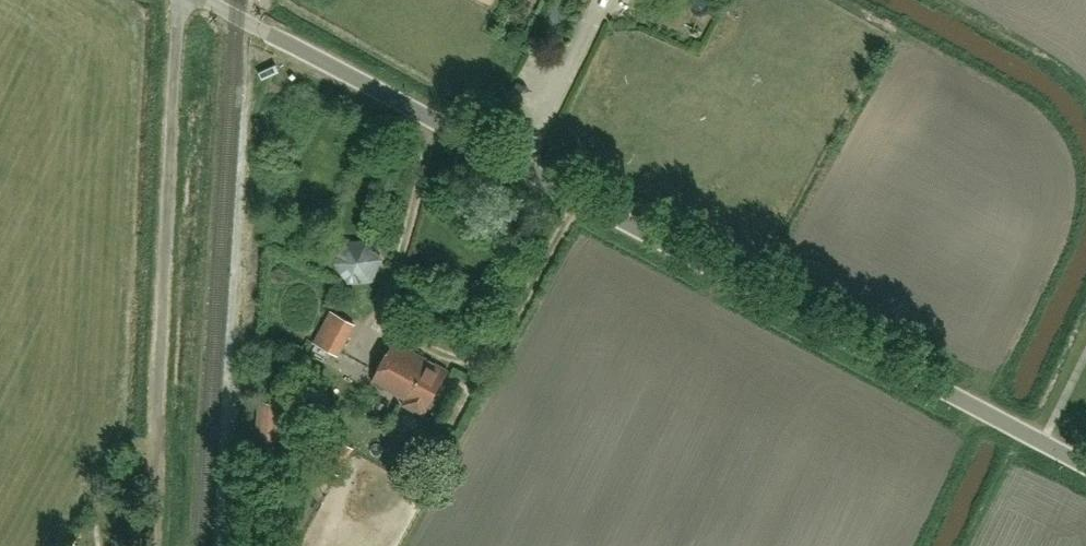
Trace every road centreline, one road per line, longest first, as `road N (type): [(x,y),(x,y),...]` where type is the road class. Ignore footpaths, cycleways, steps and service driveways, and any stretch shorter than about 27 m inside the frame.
road 1 (unclassified): [(944,384),(203,0)]
road 2 (unclassified): [(185,0),(155,545)]
road 3 (residential): [(1085,464),(944,384)]

